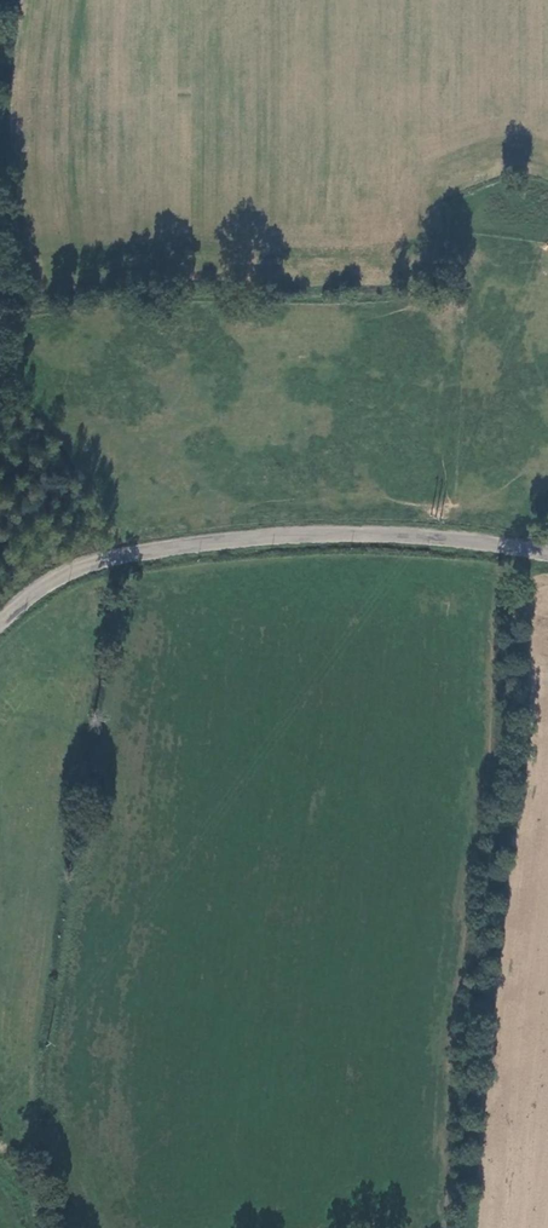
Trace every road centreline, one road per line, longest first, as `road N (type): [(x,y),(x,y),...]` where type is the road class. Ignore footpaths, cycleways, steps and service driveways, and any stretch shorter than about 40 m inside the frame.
road 1 (unclassified): [(547,553),(357,531),(172,545),(90,563),(42,583),(0,620)]

